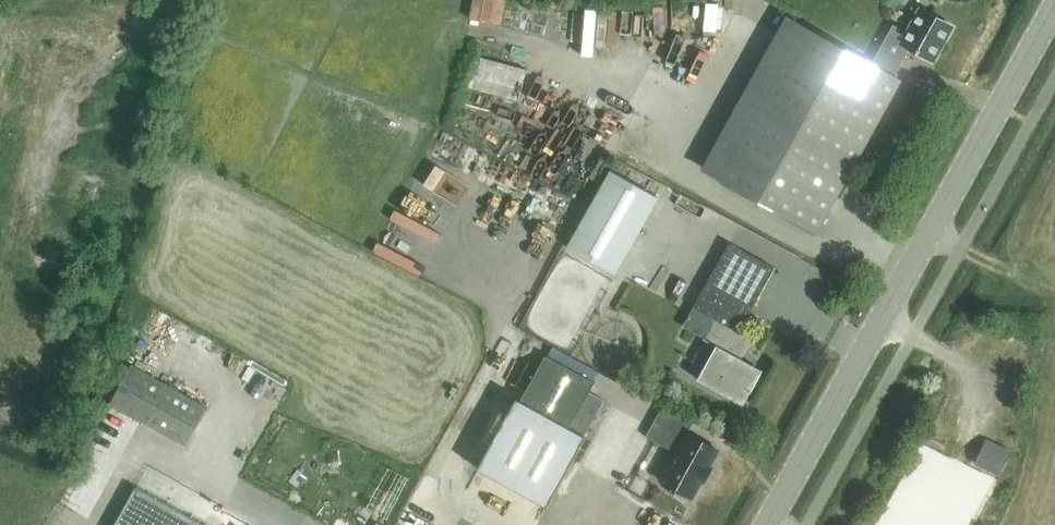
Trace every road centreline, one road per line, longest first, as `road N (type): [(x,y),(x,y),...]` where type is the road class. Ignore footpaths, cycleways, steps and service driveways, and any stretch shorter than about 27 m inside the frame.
road 1 (tertiary): [(769,524),(1054,17)]

